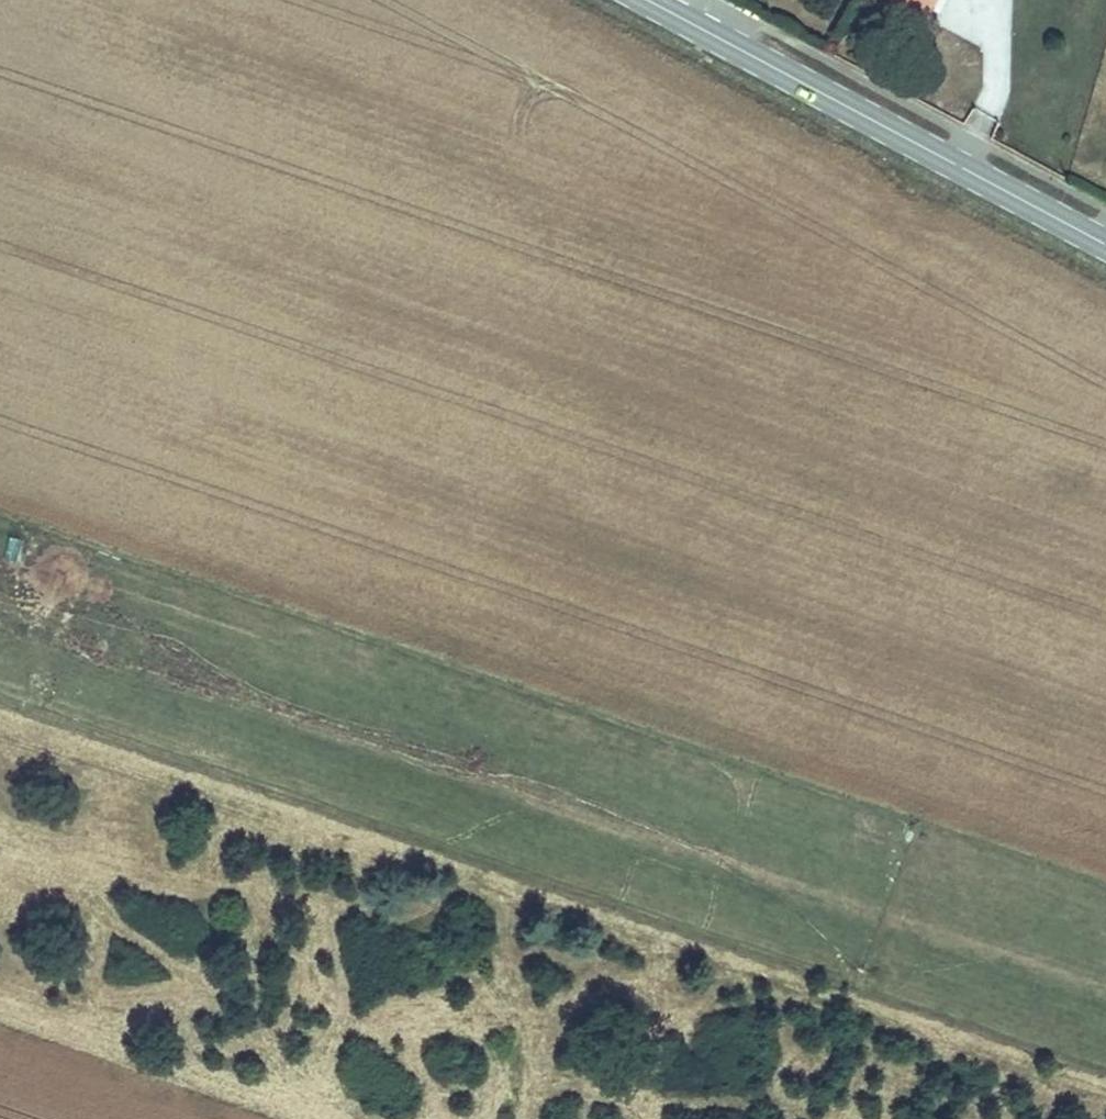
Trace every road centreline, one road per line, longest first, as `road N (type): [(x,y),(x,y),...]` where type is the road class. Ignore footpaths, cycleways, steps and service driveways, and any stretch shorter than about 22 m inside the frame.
road 1 (secondary): [(1105,245),(647,0)]

